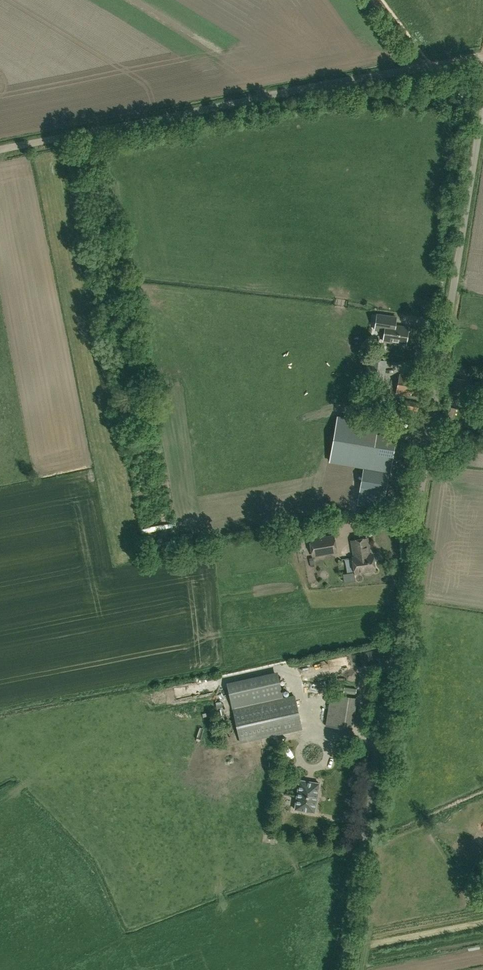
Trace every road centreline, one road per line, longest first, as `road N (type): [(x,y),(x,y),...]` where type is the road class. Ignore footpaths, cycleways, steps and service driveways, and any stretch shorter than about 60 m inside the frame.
road 1 (unclassified): [(340,969),(482,97)]
road 2 (unclassified): [(0,149),(482,58)]

